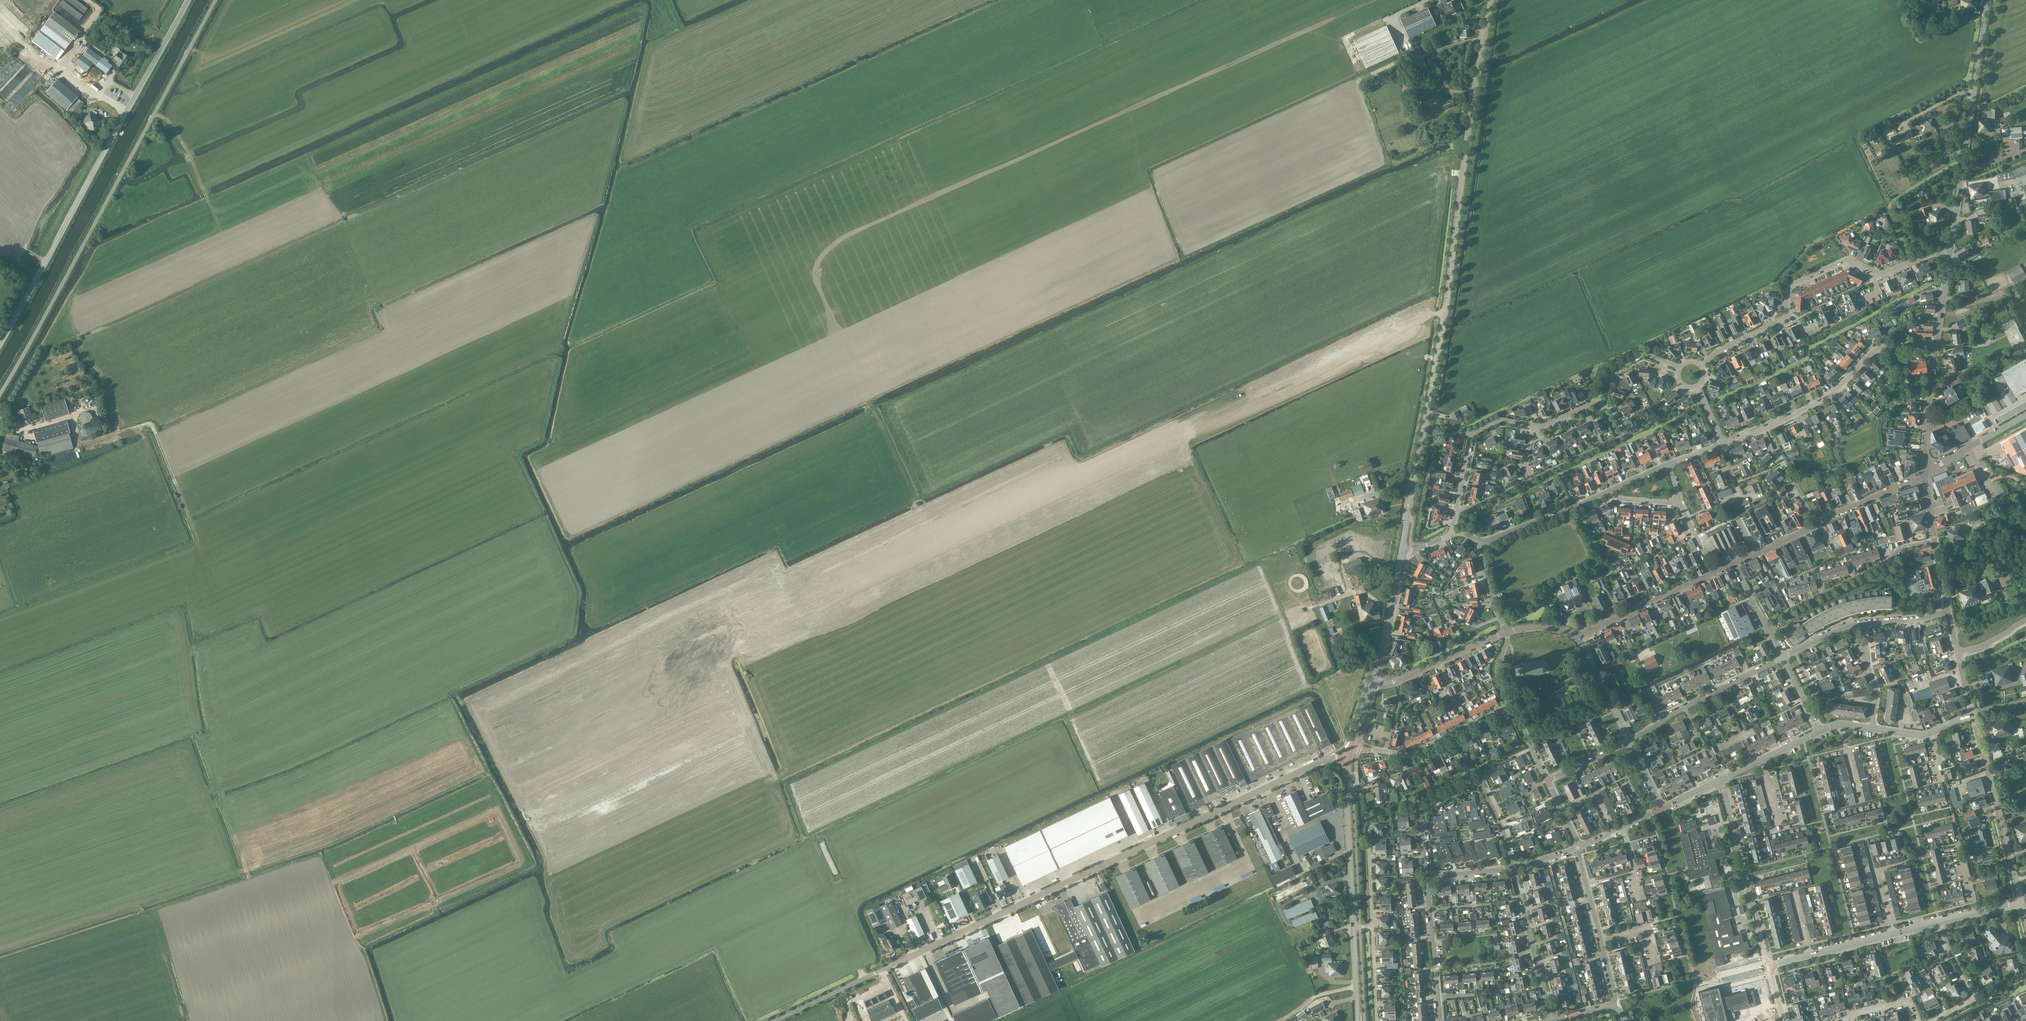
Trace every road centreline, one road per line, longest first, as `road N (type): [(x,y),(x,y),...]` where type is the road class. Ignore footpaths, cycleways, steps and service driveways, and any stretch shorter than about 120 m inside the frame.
road 1 (tertiary): [(774,1020),(1323,761),(1348,760)]
road 2 (tertiary): [(1402,550),(1489,0)]
road 3 (unclassified): [(0,395),(215,0)]
road 4 (tertiary): [(0,347),(188,0)]
road 5 (track): [(219,787),(247,874),(248,892),(233,909),(175,954),(0,998)]
road 6 (tertiary): [(1949,254),(1990,0)]
road 7 (residential): [(1724,444),(1828,395),(1877,349),(1936,343)]
road 8 (residential): [(1926,477),(1734,563)]
road 9 (tertiary): [(2021,902),(1973,714)]
road 10 (residential): [(1769,965),(1722,777)]
road 11 (residential): [(1935,540),(1902,548),(1765,625)]
road 12 (residential): [(1453,533),(1469,435),(1500,420),(1532,425)]
road 13 (tertiary): [(1354,926),(1348,760)]
road 14 (residential): [(1550,1020),(1513,868)]
road 15 (residential): [(1576,636),(1712,574)]
road 16 (tertiary): [(1505,631),(1398,681),(1372,681)]
road 17 (residential): [(1427,877),(1420,808),(1479,780)]
road 18 (tertiary): [(1372,681),(1402,550)]
road 19 (residential): [(1931,1020),(1975,998),(1940,923)]
road 20 (residential): [(1479,544),(1600,494)]
road 21 (residential): [(1510,706),(1413,753),(1391,753)]
road 22 (tertiary): [(1925,470),(1936,343)]
road 23 (residential): [(1786,313),(1788,288),(1848,260),(1875,272)]

